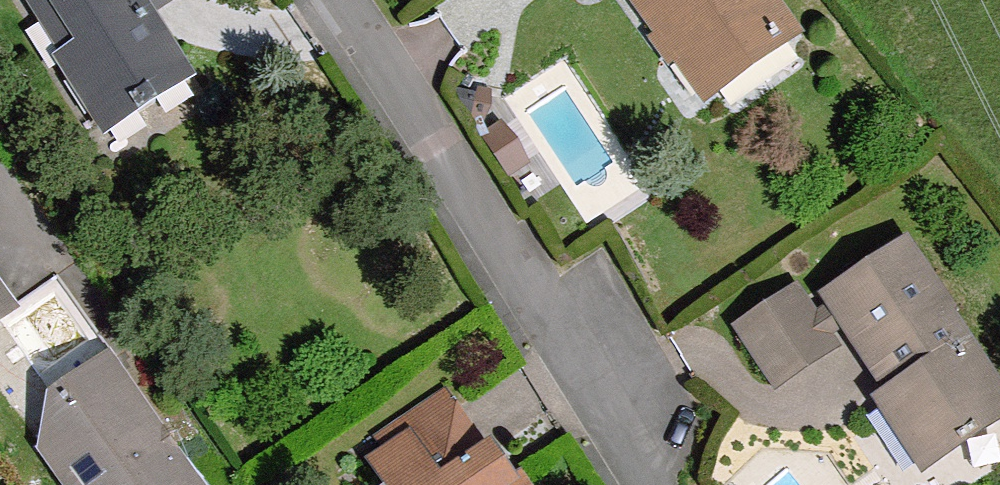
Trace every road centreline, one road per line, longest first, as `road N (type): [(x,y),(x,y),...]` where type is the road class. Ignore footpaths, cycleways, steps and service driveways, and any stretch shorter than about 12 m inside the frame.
road 1 (residential): [(647,484),(510,252),(338,0)]

